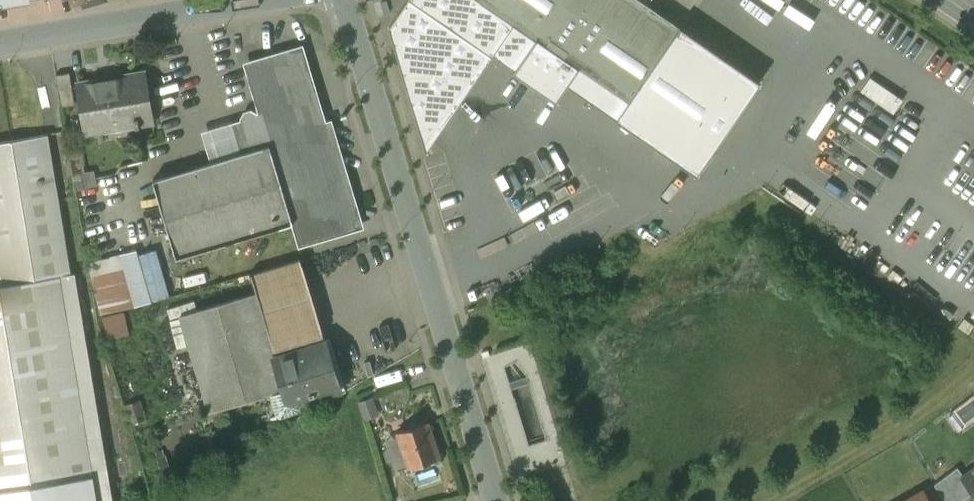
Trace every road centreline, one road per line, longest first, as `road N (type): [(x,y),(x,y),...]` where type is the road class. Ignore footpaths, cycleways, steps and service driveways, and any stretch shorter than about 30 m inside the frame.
road 1 (tertiary): [(495,500),(343,0)]
road 2 (unclassified): [(222,0),(0,38)]

